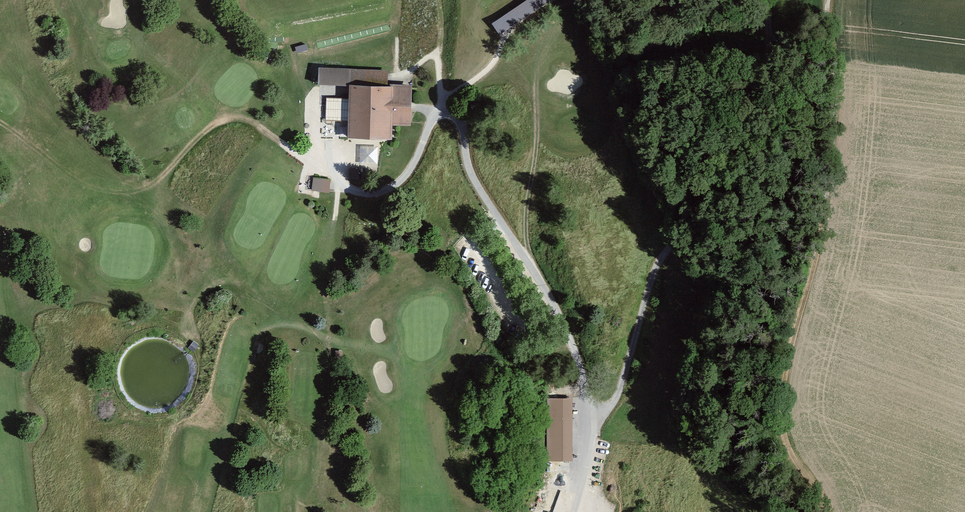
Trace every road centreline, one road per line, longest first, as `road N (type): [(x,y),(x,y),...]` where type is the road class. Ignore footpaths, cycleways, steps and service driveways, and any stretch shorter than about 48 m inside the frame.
road 1 (track): [(767,0),(750,143),(659,263),(619,390),(598,415)]
road 2 (track): [(824,0),(838,134),(809,278)]
road 3 (track): [(788,334),(769,388),(769,425),(809,511)]

